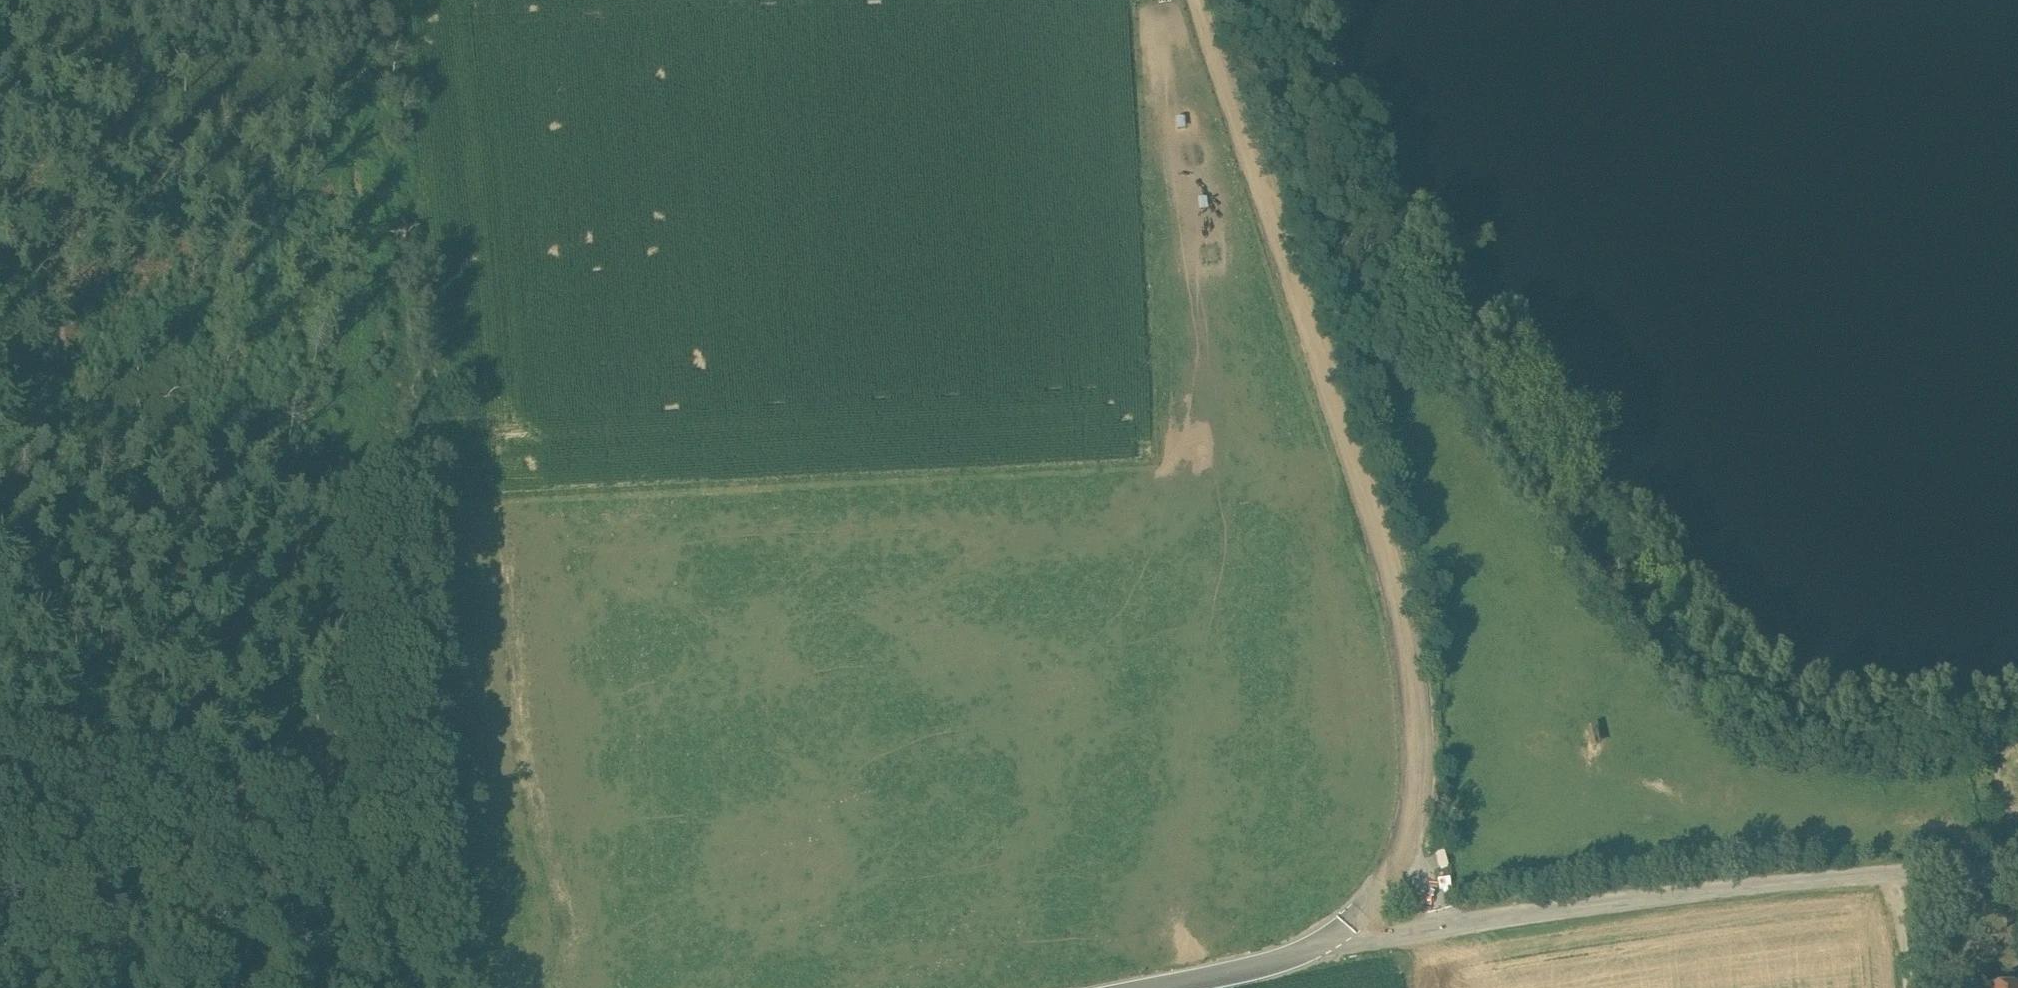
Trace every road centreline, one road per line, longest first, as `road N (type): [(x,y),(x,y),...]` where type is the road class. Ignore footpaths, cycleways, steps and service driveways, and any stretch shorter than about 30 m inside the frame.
road 1 (secondary): [(1407,843),(1417,779),(1404,629),(1198,0)]
road 2 (unclassified): [(2017,870),(1728,890),(1446,925)]
road 3 (secondary): [(1150,987),(1319,945)]
road 4 (secondary): [(1319,945),(1371,900),(1407,843)]
road 5 (unclassified): [(1446,925),(1319,945)]

